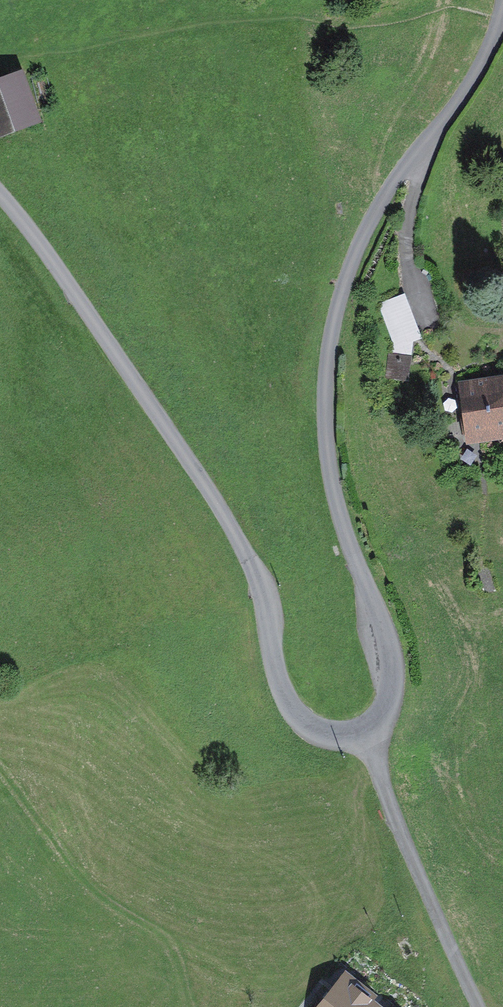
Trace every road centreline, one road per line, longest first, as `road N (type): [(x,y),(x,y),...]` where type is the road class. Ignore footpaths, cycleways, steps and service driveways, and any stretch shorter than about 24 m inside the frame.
road 1 (unclassified): [(367,730),(387,707),(392,670),(330,473),(332,336),(373,217),(464,92),(502,14)]
road 2 (unclassified): [(0,193),(232,528),(257,577),(275,671),(292,711),(320,732),(367,730)]
road 3 (unclassified): [(367,730),(389,802),(481,1006)]

